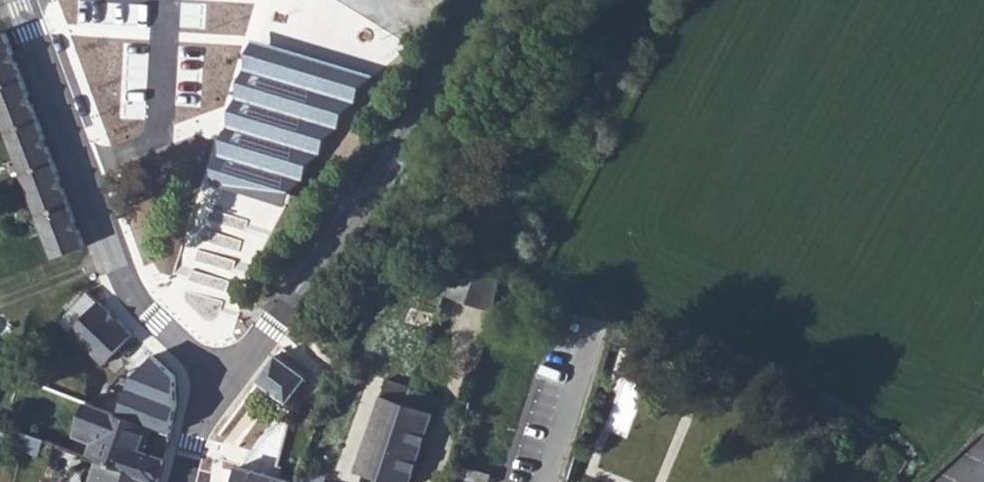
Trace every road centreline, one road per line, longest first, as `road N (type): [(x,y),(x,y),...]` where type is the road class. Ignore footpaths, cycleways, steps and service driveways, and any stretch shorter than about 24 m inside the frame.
road 1 (tertiary): [(225,395),(434,103),(492,0)]
road 2 (residential): [(14,0),(124,295),(225,395)]

